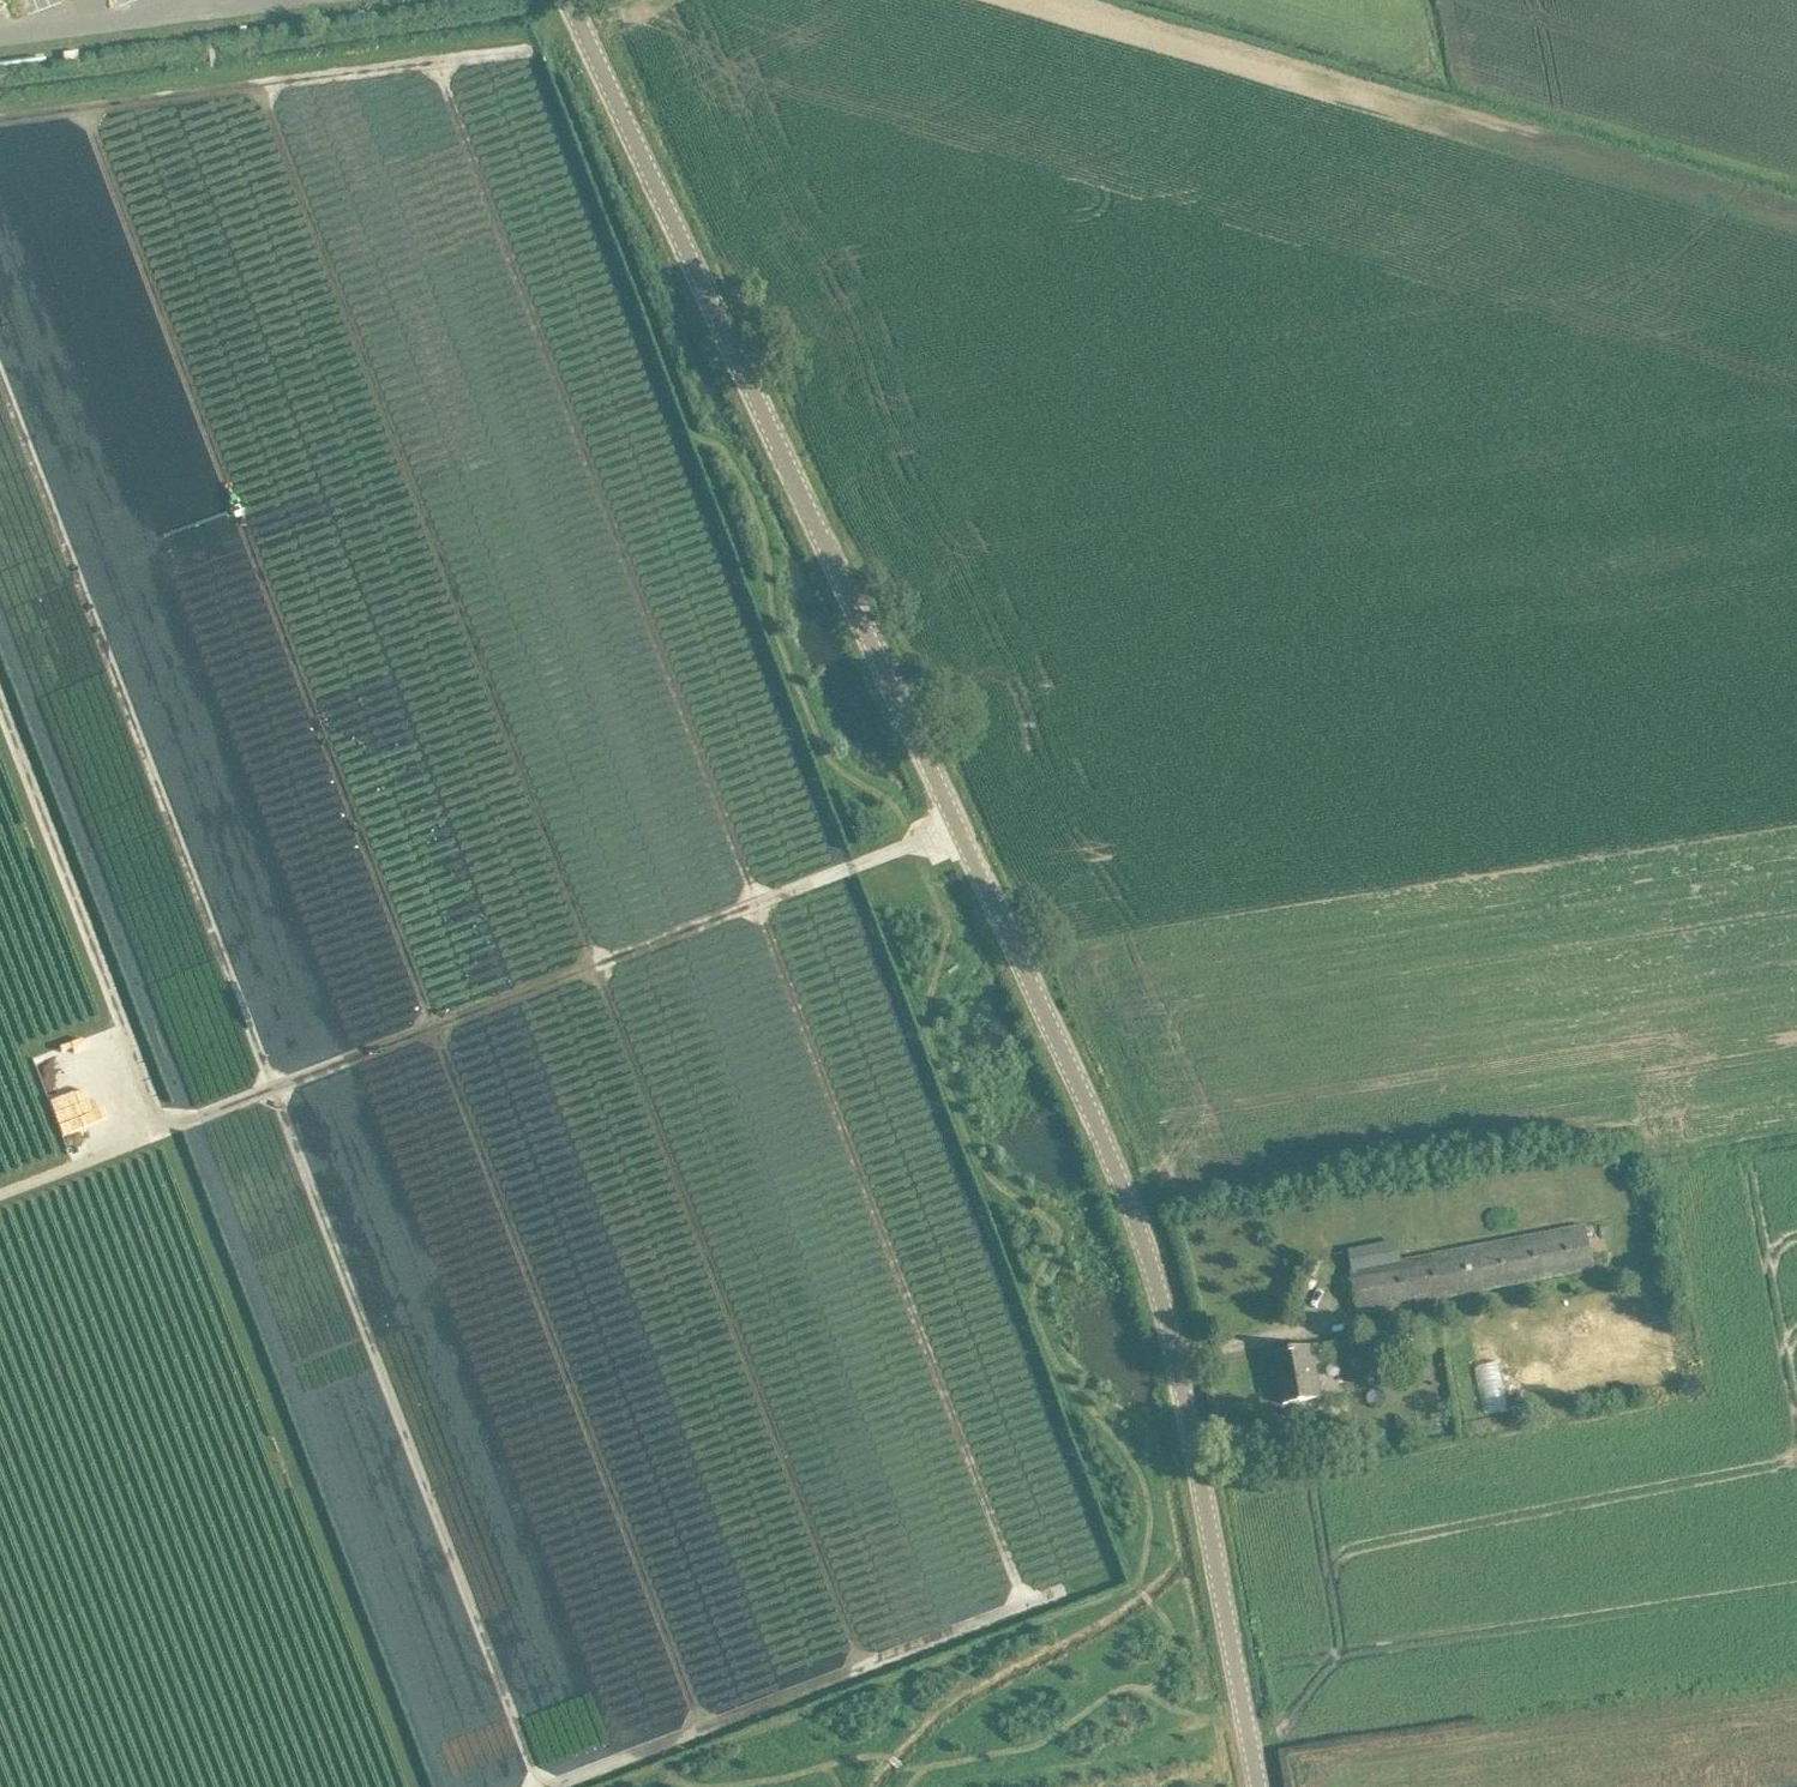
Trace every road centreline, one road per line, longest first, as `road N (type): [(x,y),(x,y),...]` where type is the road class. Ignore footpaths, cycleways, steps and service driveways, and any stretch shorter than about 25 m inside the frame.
road 1 (tertiary): [(1259,1786),(1178,1364),(1140,1234),(570,0)]

